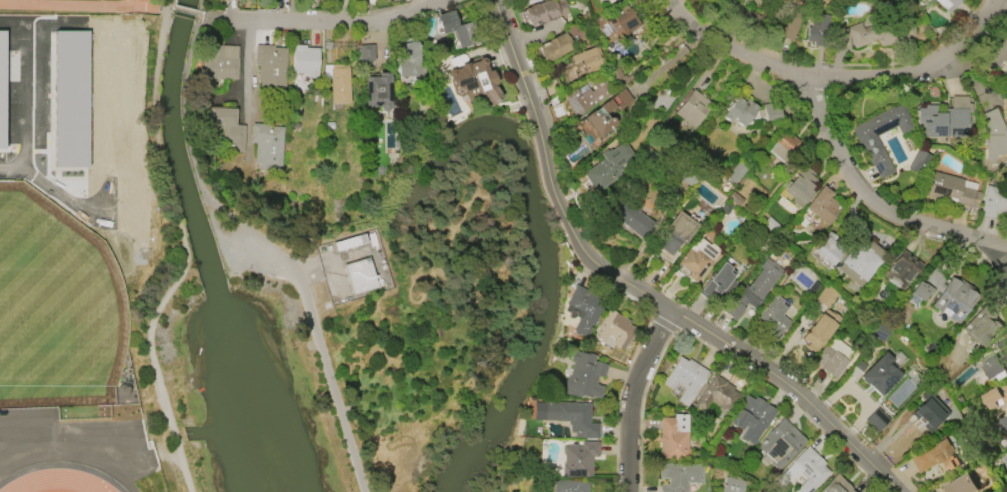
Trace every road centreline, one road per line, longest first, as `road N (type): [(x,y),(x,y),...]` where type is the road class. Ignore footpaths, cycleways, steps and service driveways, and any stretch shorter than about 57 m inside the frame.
road 1 (residential): [(898,491),(772,374),(587,257),(552,183),(495,0)]
road 2 (residential): [(1002,0),(920,76),(812,81),(717,44),(685,0)]
road 3 (residential): [(812,81),(836,147),(870,204),(989,242),(1006,272)]
road 4 (residential): [(438,0),(345,24),(205,16)]
road 5 (residential): [(627,491),(634,383),(666,310)]

